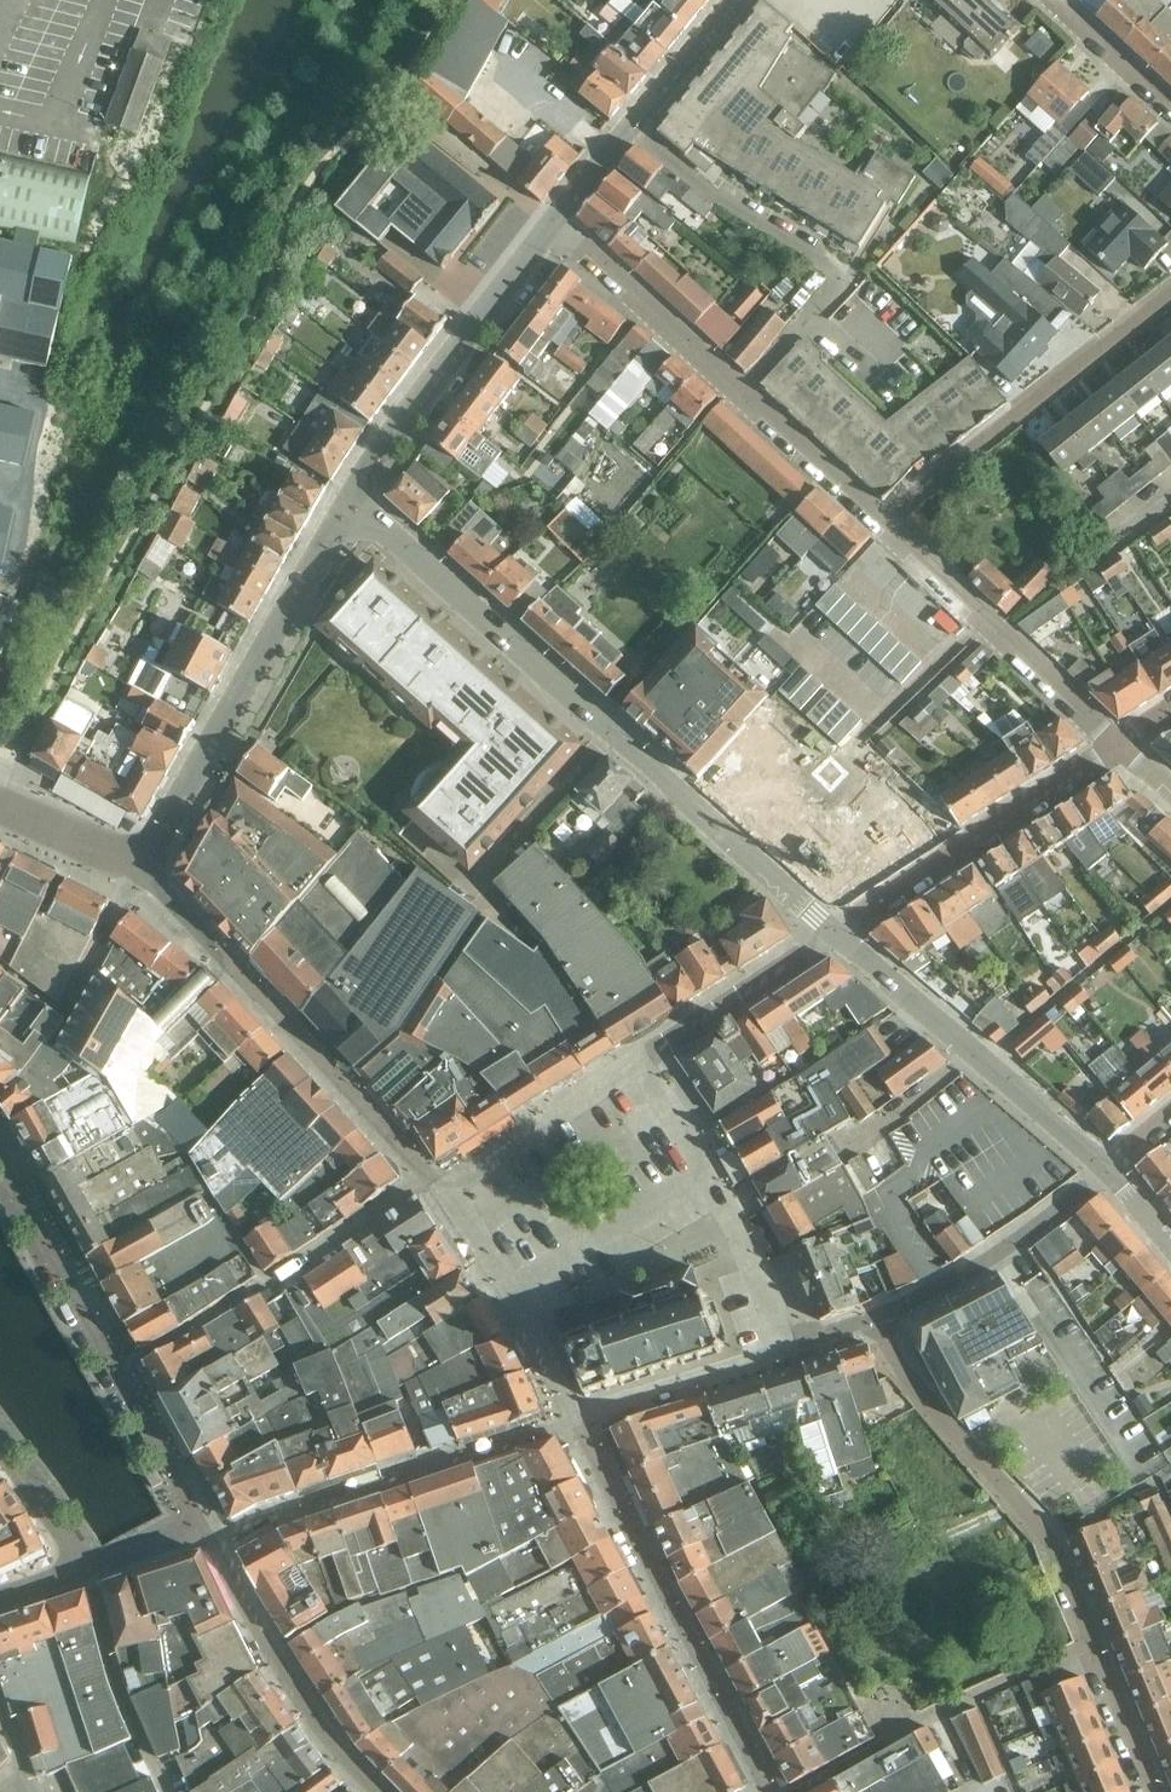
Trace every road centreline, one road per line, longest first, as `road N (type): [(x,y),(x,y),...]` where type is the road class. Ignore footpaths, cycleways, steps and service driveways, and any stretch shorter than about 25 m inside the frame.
road 1 (secondary): [(832,929),(348,508)]
road 2 (residential): [(433,1180),(155,886),(141,853)]
road 3 (residential): [(740,395),(846,281),(631,127)]
road 4 (residential): [(765,1789),(569,1419)]
road 5 (residential): [(0,1165),(201,1530)]
road 6 (secondary): [(141,853),(160,835),(348,508)]
road 7 (residential): [(868,1324),(965,1448),(1049,1533),(1093,1644)]
road 8 (residential): [(201,1530),(240,1530),(569,1419)]
road 9 (secondary): [(1112,1168),(832,929)]
road 10 (residential): [(881,519),(1170,292)]
road 11 (secondary): [(348,508),(550,226)]
road 12 (residential): [(832,929),(1116,745)]
road 13 (residential): [(1116,745),(881,519)]
road 14 (residential): [(804,1791),(929,1717),(1093,1644)]
road 15 (residential): [(780,1349),(734,1226),(636,1064)]
road 16 (residential): [(201,1530),(328,1745),(378,1791)]
road 17 (residential): [(1112,1168),(1009,1250),(868,1324)]
road 18 (residential): [(569,1419),(531,1337),(433,1180)]
road 19 (residential): [(740,395),(550,226)]
road 20 (residential): [(636,1064),(832,929)]
road 21 (residential): [(433,1180),(451,1177),(636,1064)]
road 22 (residential): [(780,1349),(569,1419)]
road 23 (residential): [(881,519),(740,395)]
road 24 (secondary): [(631,127),(736,0)]
road 25 (residential): [(1093,1644),(1155,1791)]
road 26 (residential): [(1170,106),(1059,0)]
road 27 (secondary): [(0,809),(107,853),(141,853)]
road 28 (residential): [(85,1568),(0,1452)]
road 29 (secondary): [(550,226),(631,127)]
road 30 (residential): [(85,1568),(201,1530)]

